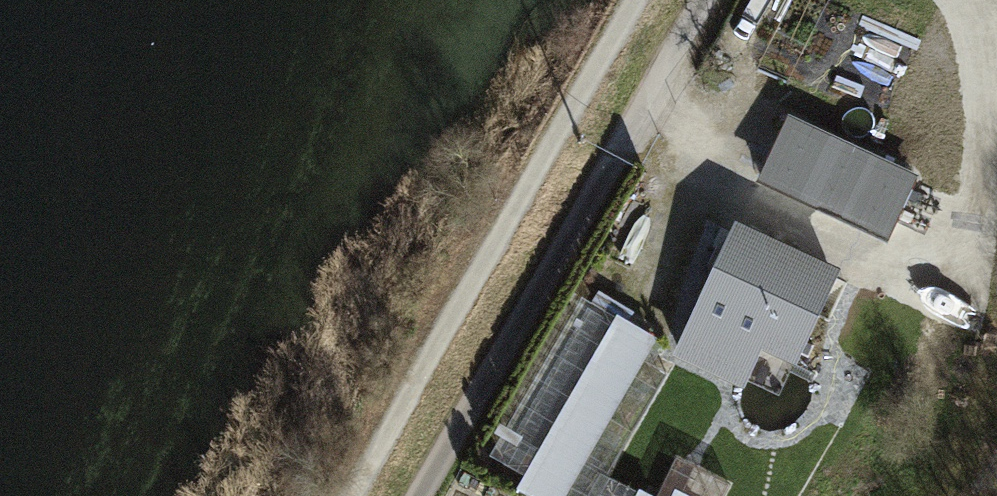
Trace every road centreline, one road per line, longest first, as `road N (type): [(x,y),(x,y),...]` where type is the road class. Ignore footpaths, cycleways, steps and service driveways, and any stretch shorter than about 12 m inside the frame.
road 1 (track): [(705,0),(422,495)]
road 2 (track): [(350,495),(632,0)]

